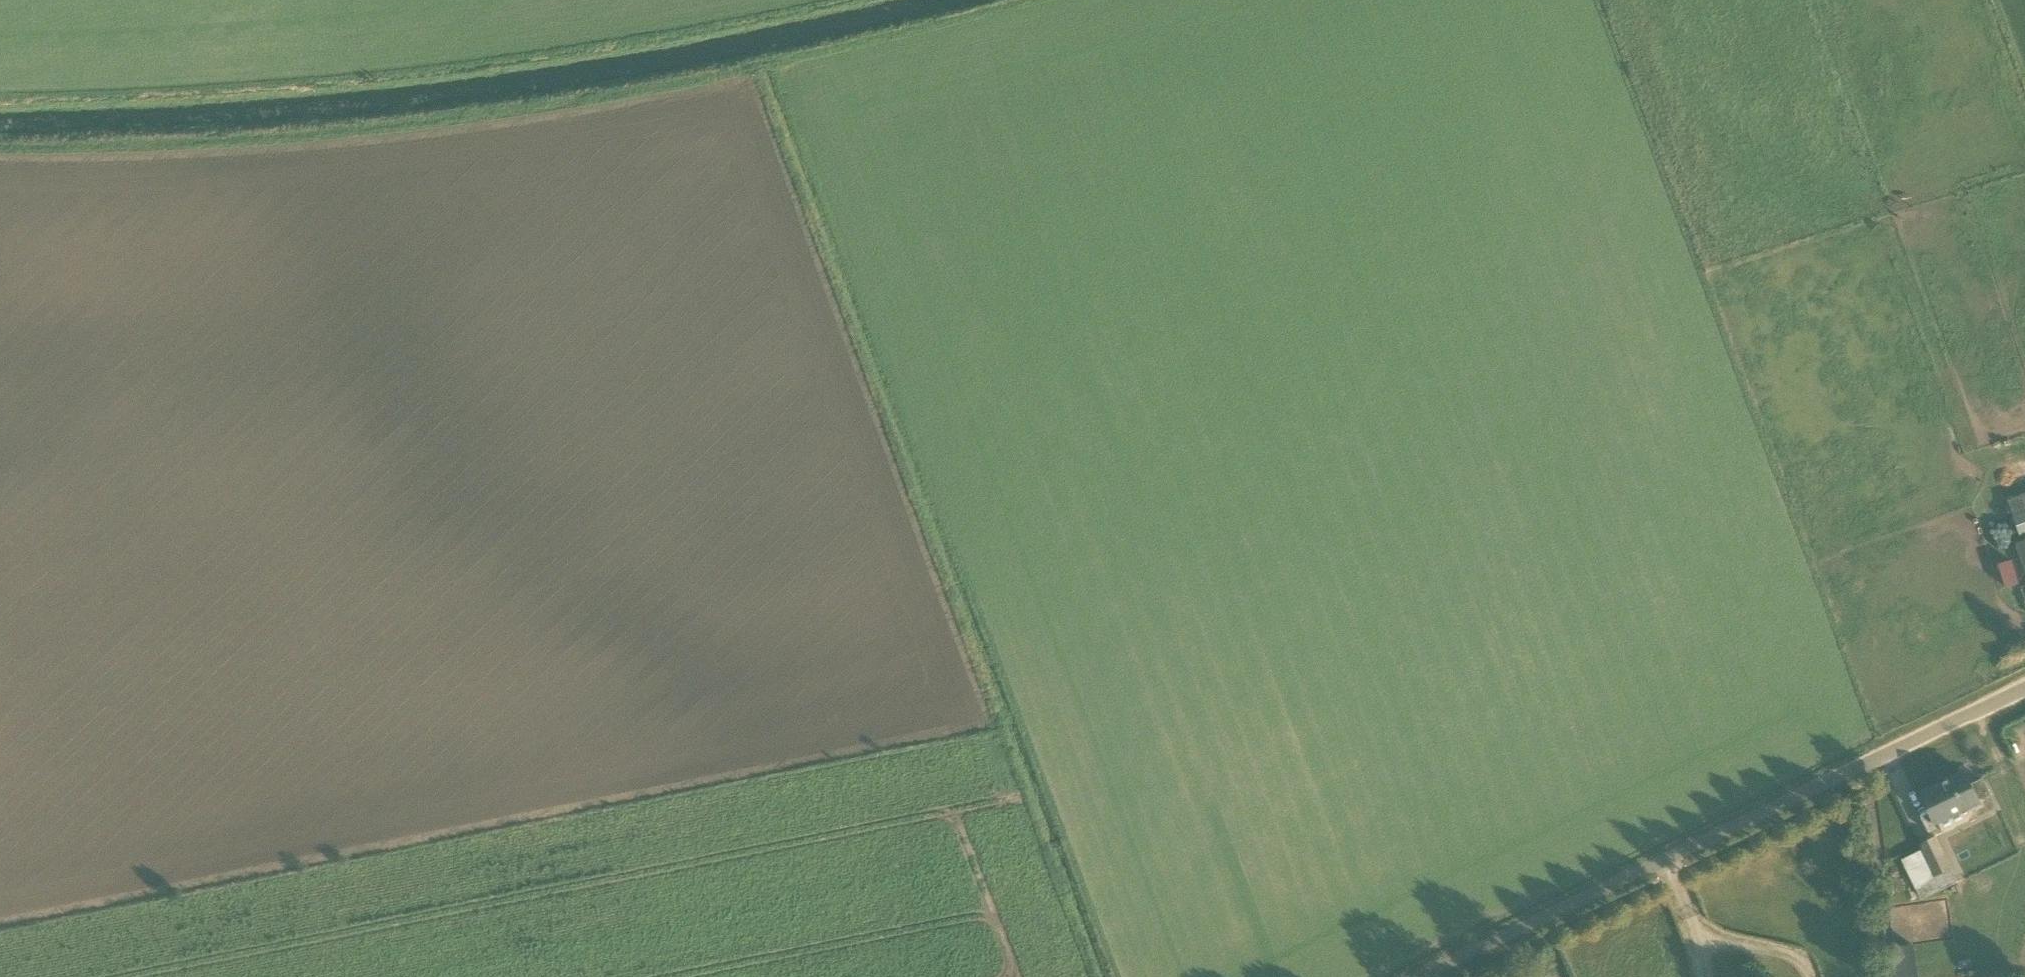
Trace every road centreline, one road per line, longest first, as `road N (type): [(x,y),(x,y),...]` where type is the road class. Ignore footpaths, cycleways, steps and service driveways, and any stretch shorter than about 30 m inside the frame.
road 1 (unclassified): [(2024,686),(1416,976)]

